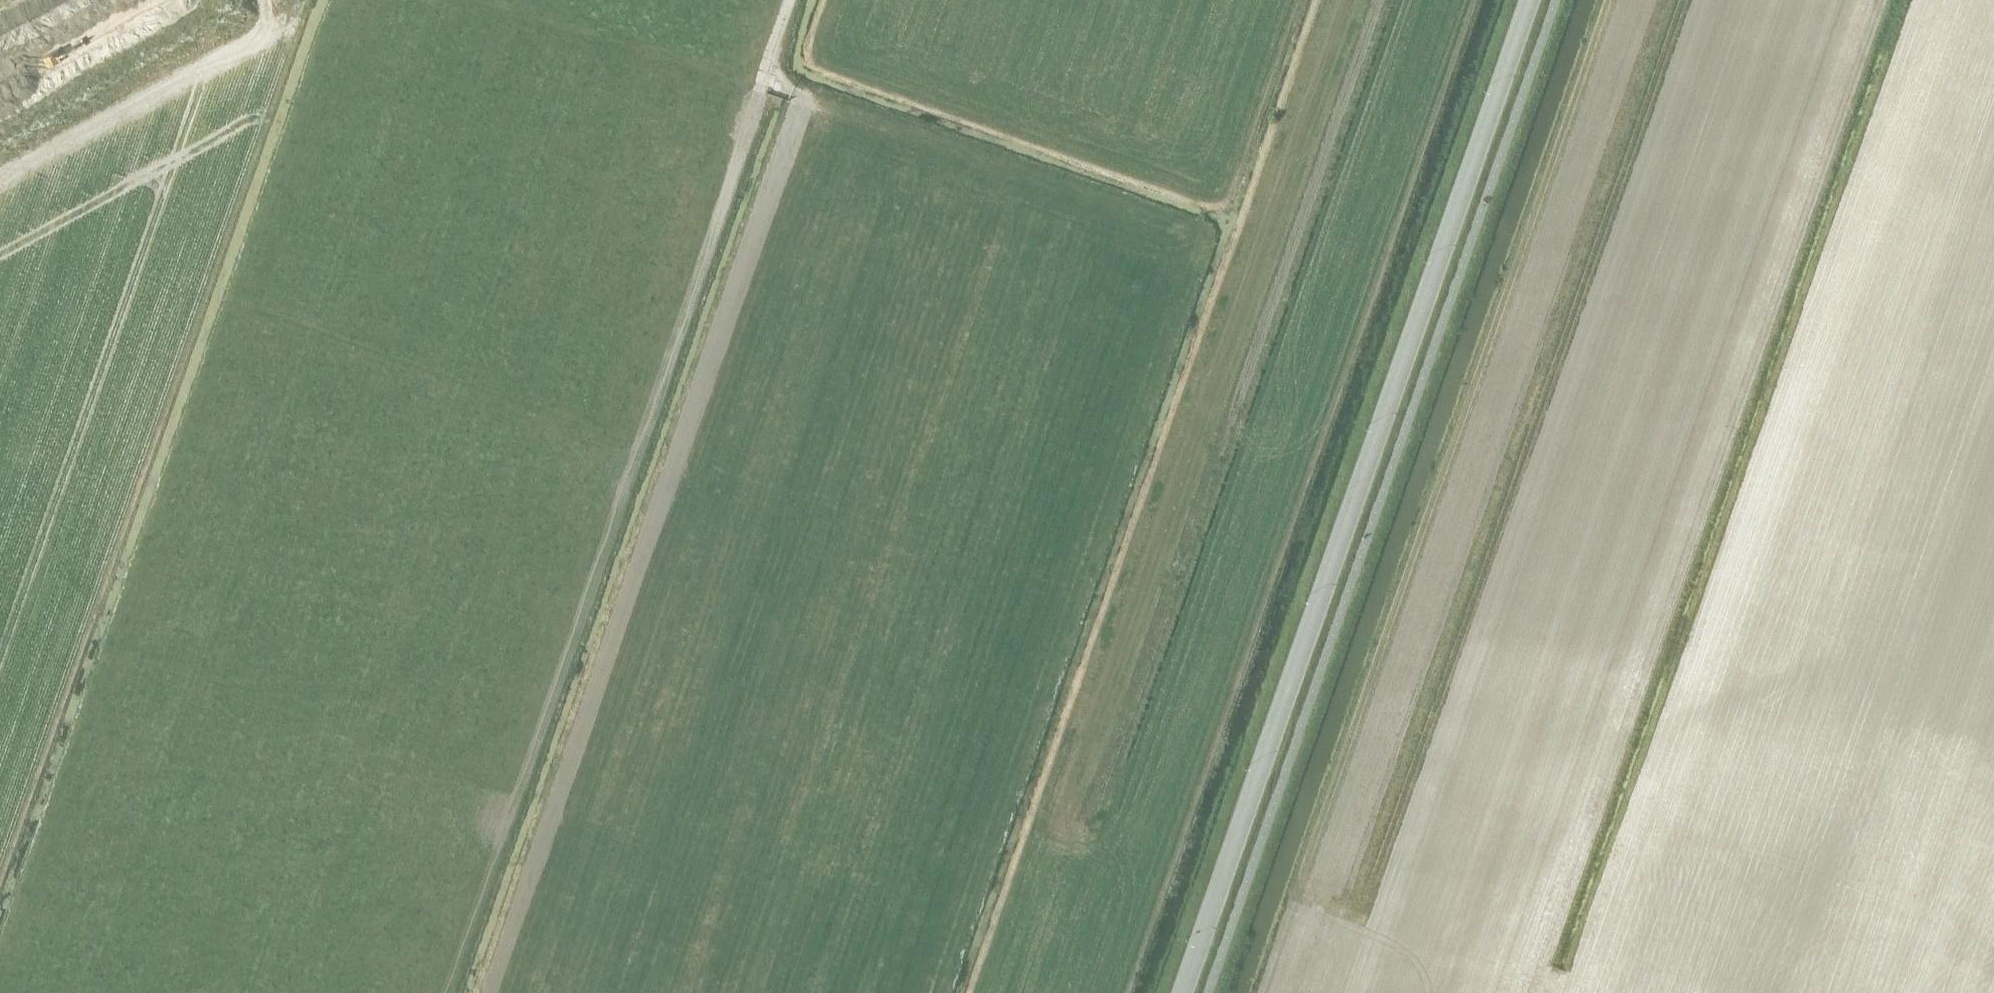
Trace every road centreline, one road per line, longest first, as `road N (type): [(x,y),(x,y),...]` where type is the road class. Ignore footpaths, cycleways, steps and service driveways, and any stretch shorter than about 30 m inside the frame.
road 1 (tertiary): [(1181,992),(1529,0)]

